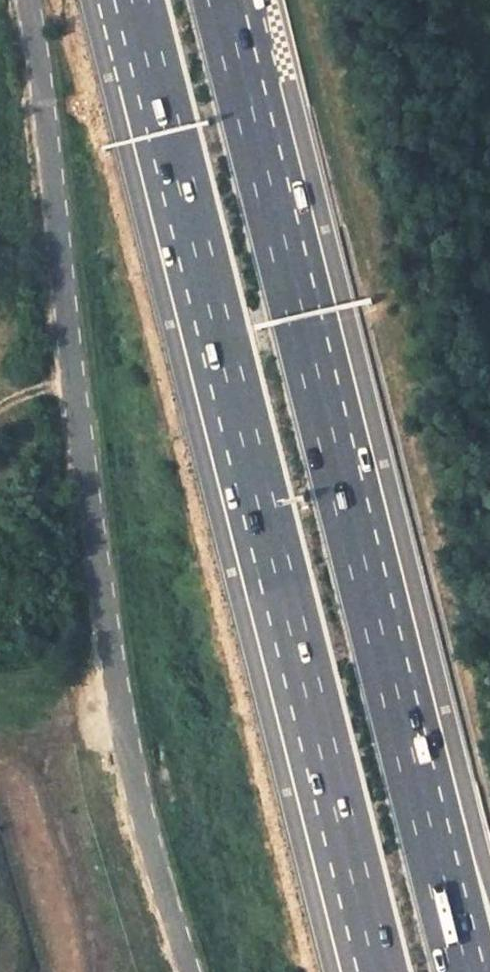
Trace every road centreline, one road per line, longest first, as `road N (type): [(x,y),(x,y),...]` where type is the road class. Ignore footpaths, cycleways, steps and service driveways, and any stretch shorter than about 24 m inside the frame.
road 1 (trunk): [(135,0),(377,971)]
road 2 (trunk): [(470,971),(228,0)]
road 3 (residential): [(29,0),(84,560),(183,971)]

